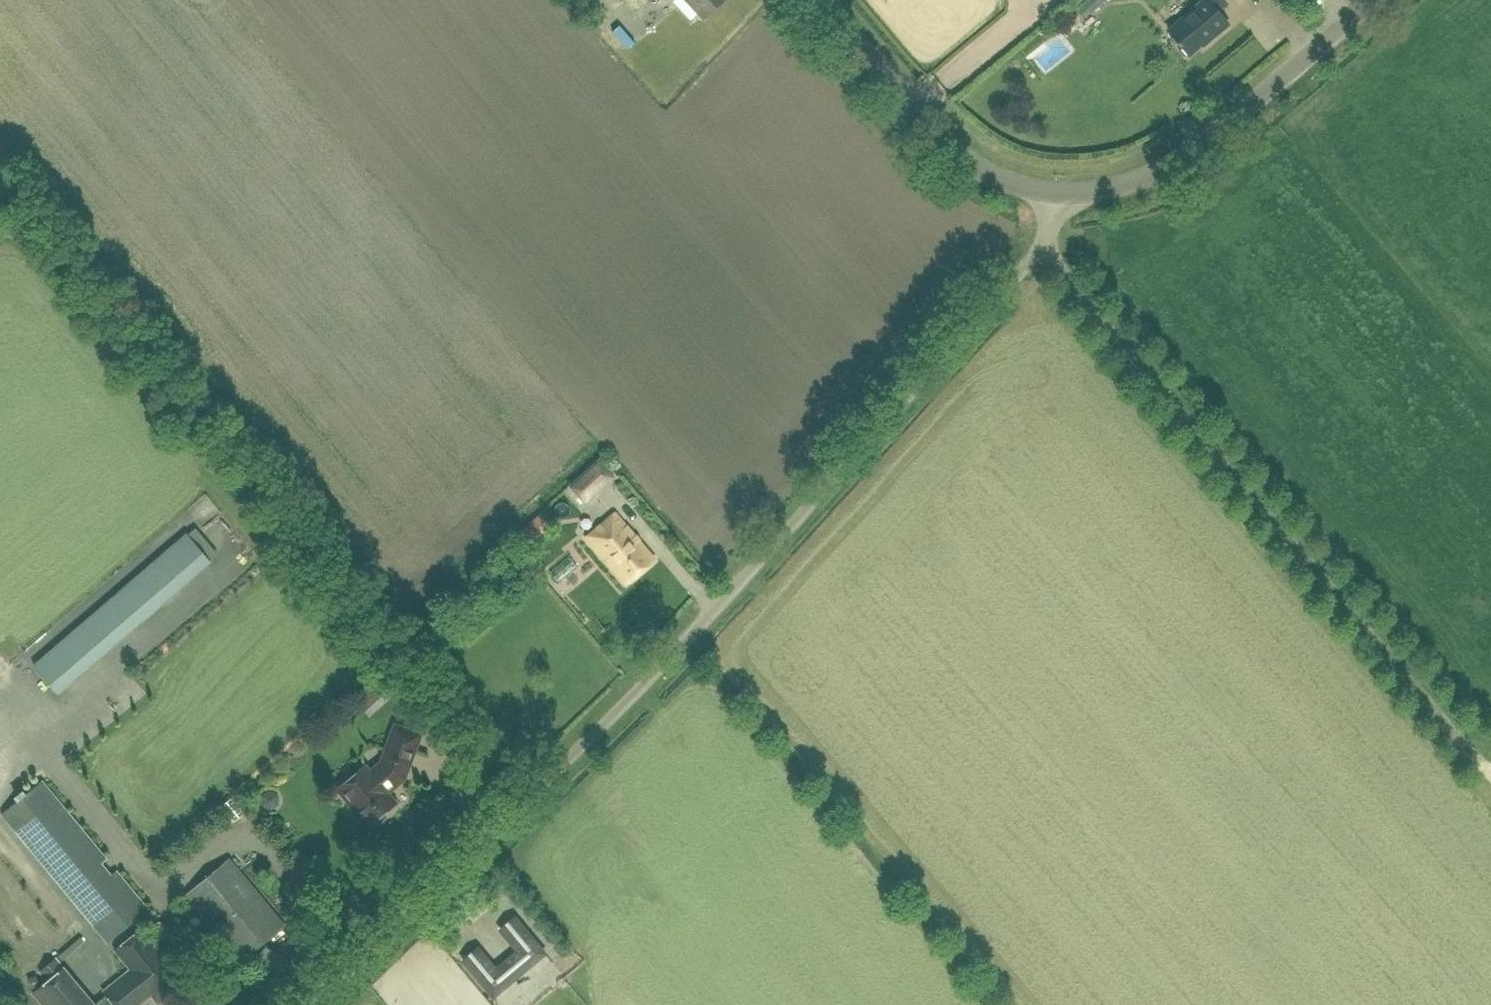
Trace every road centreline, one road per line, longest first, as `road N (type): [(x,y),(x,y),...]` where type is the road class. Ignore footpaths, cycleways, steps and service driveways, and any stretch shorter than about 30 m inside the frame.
road 1 (unclassified): [(312,1004),(725,598),(1042,246),(1057,193)]
road 2 (unclassified): [(1057,193),(1112,188),(1195,148),(1374,0)]
road 3 (unclassified): [(1057,193),(1005,181),(948,146),(818,0)]

